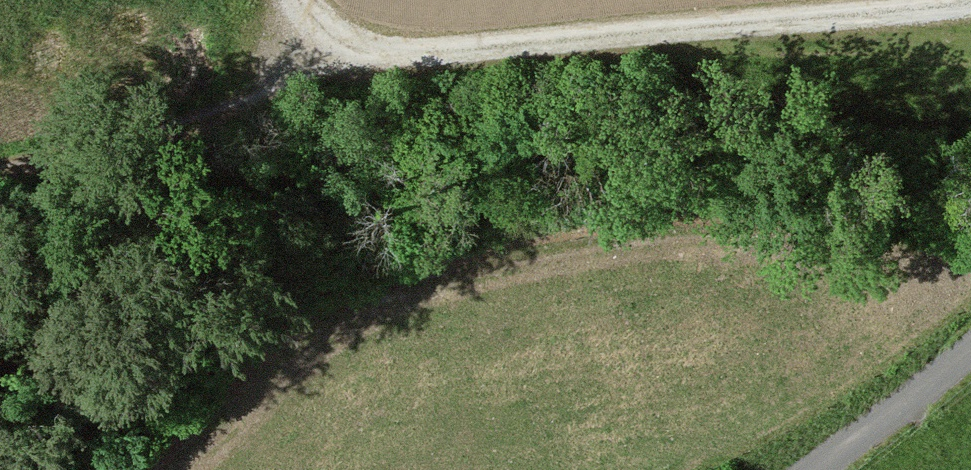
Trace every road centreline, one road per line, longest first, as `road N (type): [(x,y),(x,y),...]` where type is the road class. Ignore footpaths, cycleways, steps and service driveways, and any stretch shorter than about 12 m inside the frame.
road 1 (track): [(300,0),(320,40),(404,56),(970,1)]
road 2 (track): [(0,170),(238,108),(284,77),(320,40)]
road 3 (unclassified): [(813,469),(970,348)]

